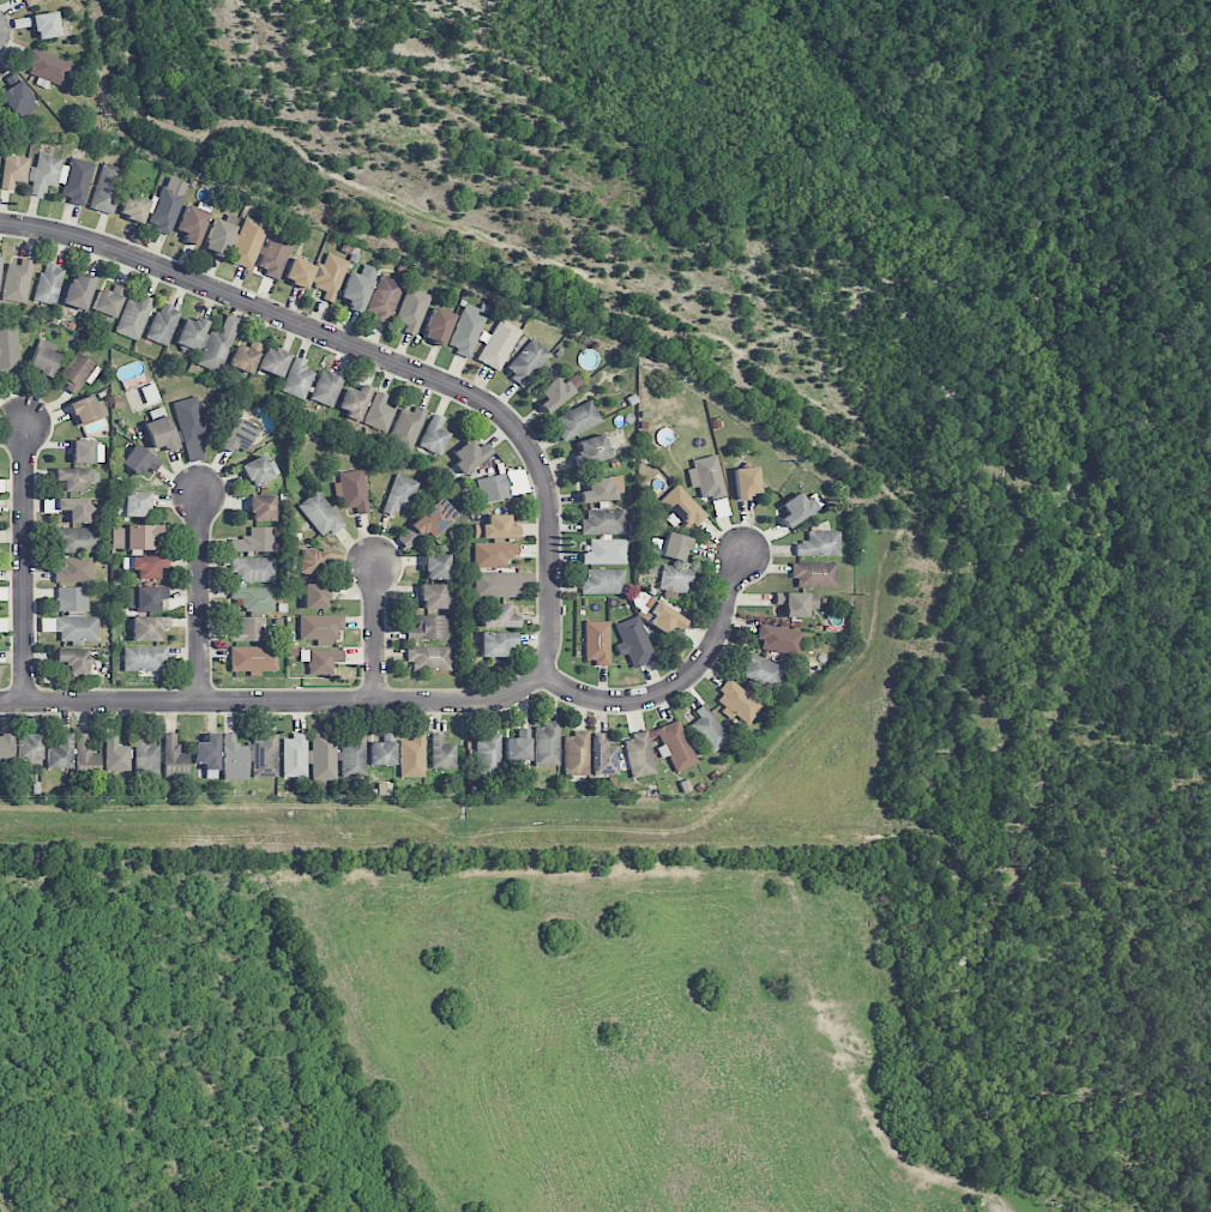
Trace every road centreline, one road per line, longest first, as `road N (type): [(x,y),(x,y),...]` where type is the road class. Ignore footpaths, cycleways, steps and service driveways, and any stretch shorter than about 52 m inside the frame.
road 1 (residential): [(0,223),(137,254),(494,408),(535,453),(550,492),(552,644),(537,675)]
road 2 (residential): [(537,675),(482,703),(0,704)]
road 3 (residential): [(749,559),(733,583),(719,644),(671,691),(604,701),(537,675)]
road 4 (residential): [(24,704),(25,420)]
road 5 (residential): [(201,703),(201,492)]
road 6 (residential): [(379,703),(376,562)]

